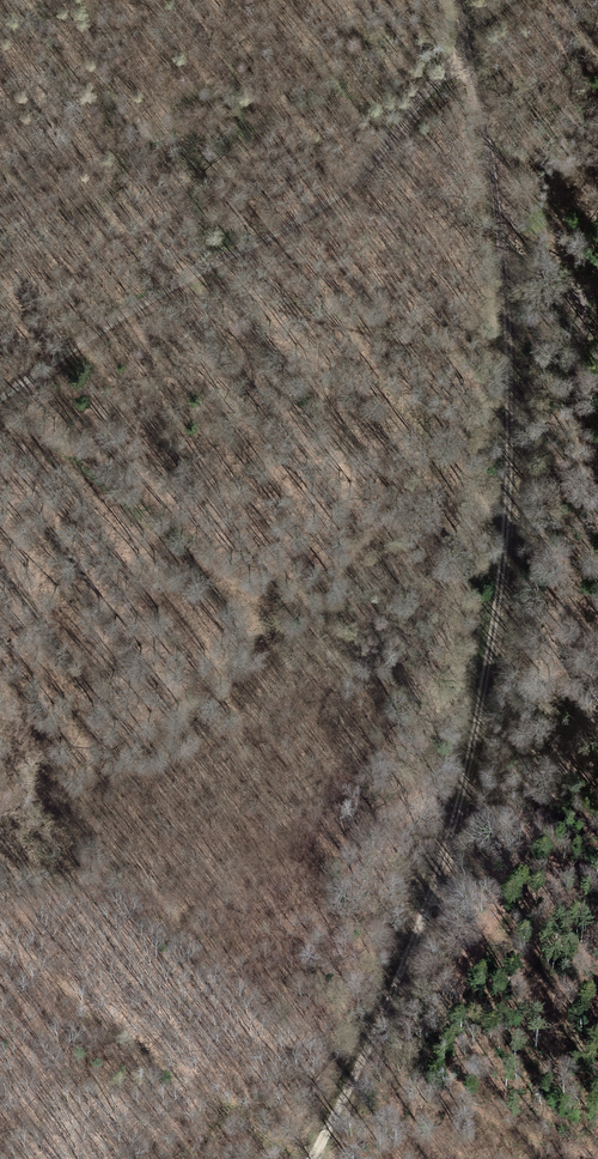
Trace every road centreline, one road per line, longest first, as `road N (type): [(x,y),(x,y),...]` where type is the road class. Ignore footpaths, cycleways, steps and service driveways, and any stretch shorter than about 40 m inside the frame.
road 1 (track): [(313,1158),(426,913),(496,642),(511,483),(509,283)]
road 2 (track): [(467,49),(352,187),(0,391)]
road 3 (track): [(597,718),(521,849),(400,1158)]
road 4 (track): [(509,283),(489,141),(467,49)]
road 5 (track): [(564,290),(586,325),(577,390),(597,457)]

